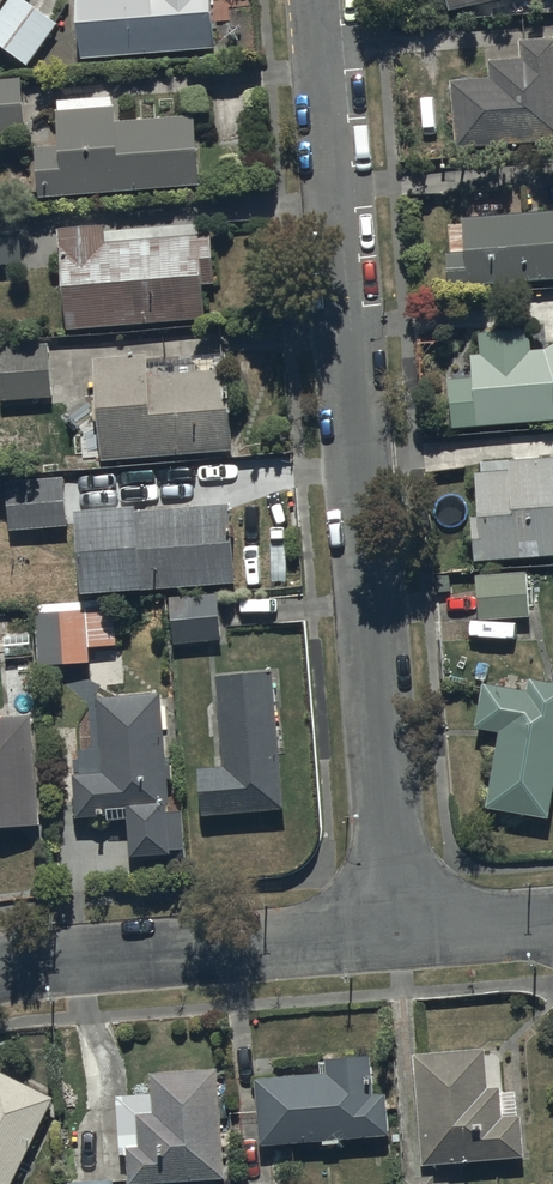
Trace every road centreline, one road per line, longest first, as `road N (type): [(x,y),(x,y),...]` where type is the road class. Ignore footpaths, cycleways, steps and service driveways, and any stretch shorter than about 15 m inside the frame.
road 1 (residential): [(321,0),(396,933)]
road 2 (residential): [(0,974),(50,959),(396,933)]
road 3 (residential): [(396,933),(552,921)]

